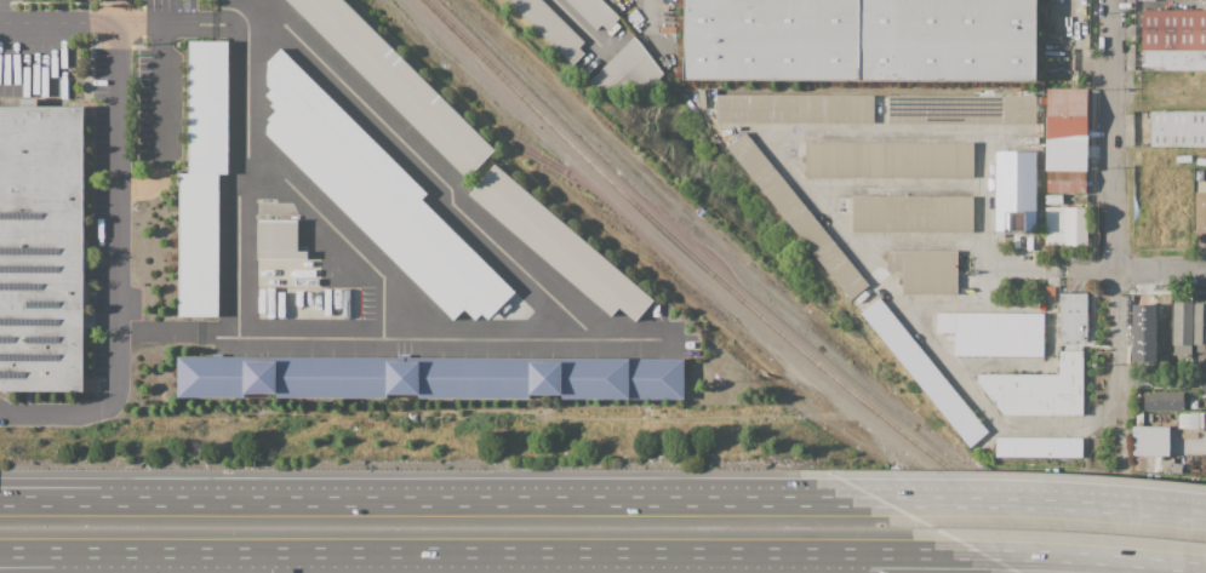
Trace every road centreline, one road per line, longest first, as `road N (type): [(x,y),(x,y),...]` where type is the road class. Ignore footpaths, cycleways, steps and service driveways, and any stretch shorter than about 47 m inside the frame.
road 1 (motorway): [(851,500),(0,500)]
road 2 (motorway): [(205,552),(885,552)]
road 3 (motorway): [(1205,516),(851,500)]
road 4 (residential): [(1115,292),(1113,0)]
road 5 (motorway): [(950,554),(1205,568)]
road 6 (motorway): [(0,567),(205,552)]
road 7 (motorway): [(0,552),(205,552)]
road 8 (residential): [(1057,273),(1205,272)]

